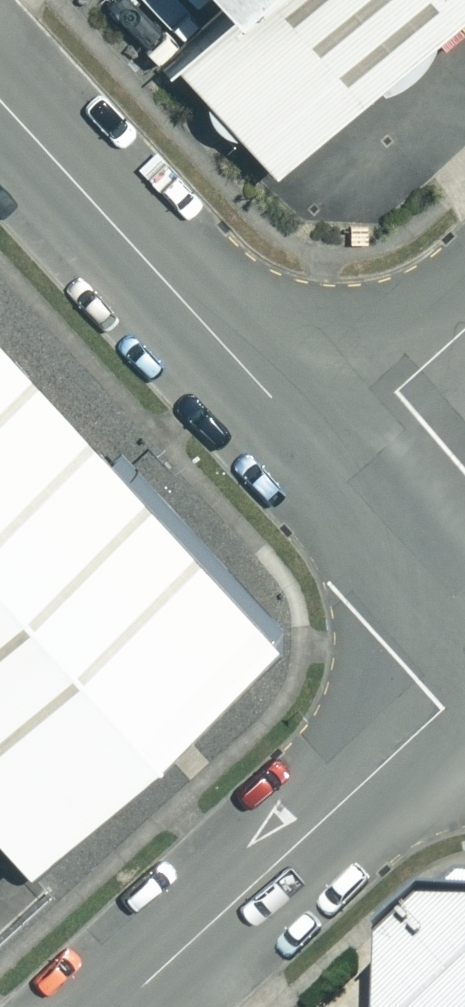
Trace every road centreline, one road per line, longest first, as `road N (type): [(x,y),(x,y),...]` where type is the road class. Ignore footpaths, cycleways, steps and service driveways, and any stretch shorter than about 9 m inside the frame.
road 1 (unclassified): [(0,99),(324,452)]
road 2 (unclassified): [(112,1006),(464,684)]
road 3 (unclassified): [(324,452),(464,607)]
road 4 (unclassified): [(464,325),(324,452)]

